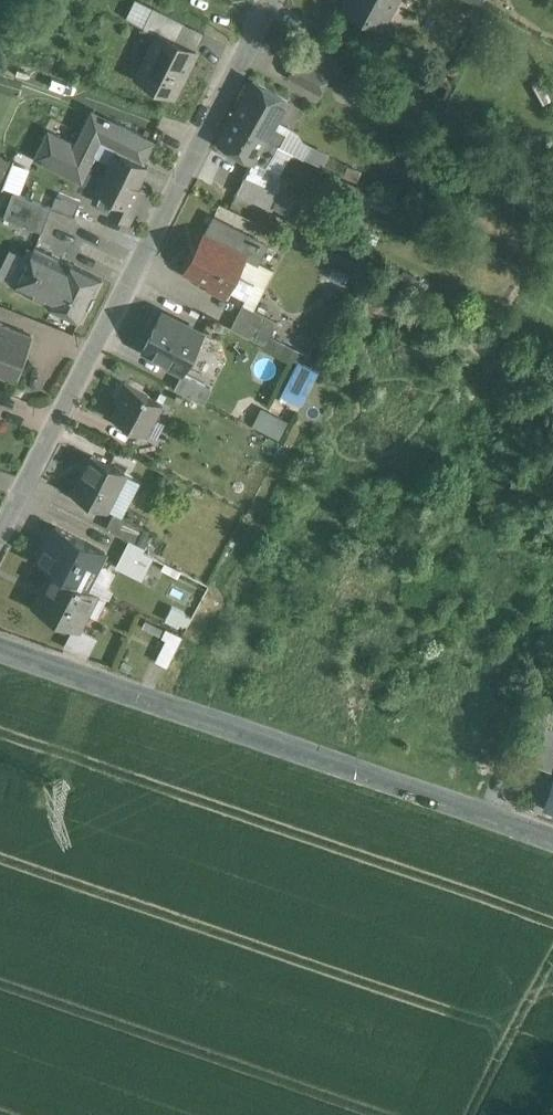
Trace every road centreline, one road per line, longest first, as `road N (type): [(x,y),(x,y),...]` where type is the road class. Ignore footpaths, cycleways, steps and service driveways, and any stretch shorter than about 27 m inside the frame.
road 1 (residential): [(0,541),(276,0)]
road 2 (tertiary): [(0,641),(552,836)]

